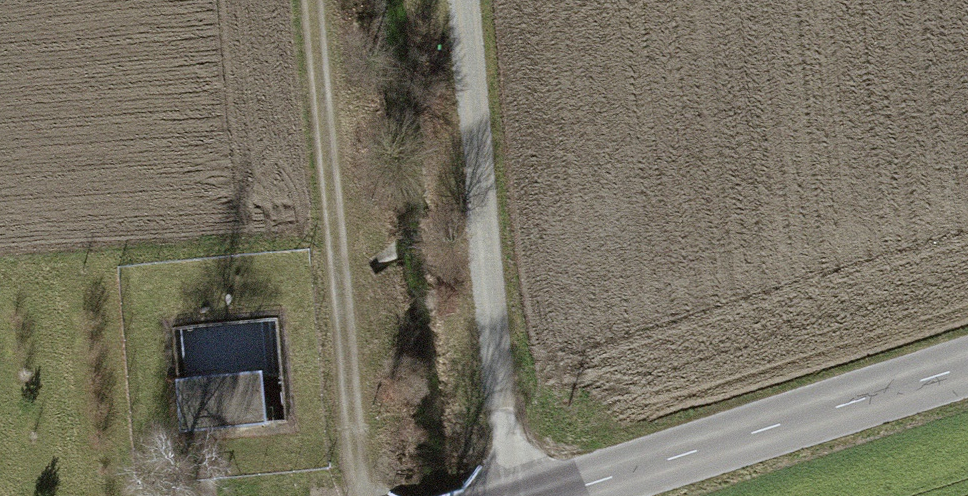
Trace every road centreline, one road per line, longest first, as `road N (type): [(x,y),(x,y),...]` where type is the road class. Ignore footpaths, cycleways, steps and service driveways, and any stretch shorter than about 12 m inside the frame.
road 1 (track): [(468,0),(512,495)]
road 2 (track): [(360,495),(316,0)]
road 3 (unclassified): [(562,495),(967,368)]

